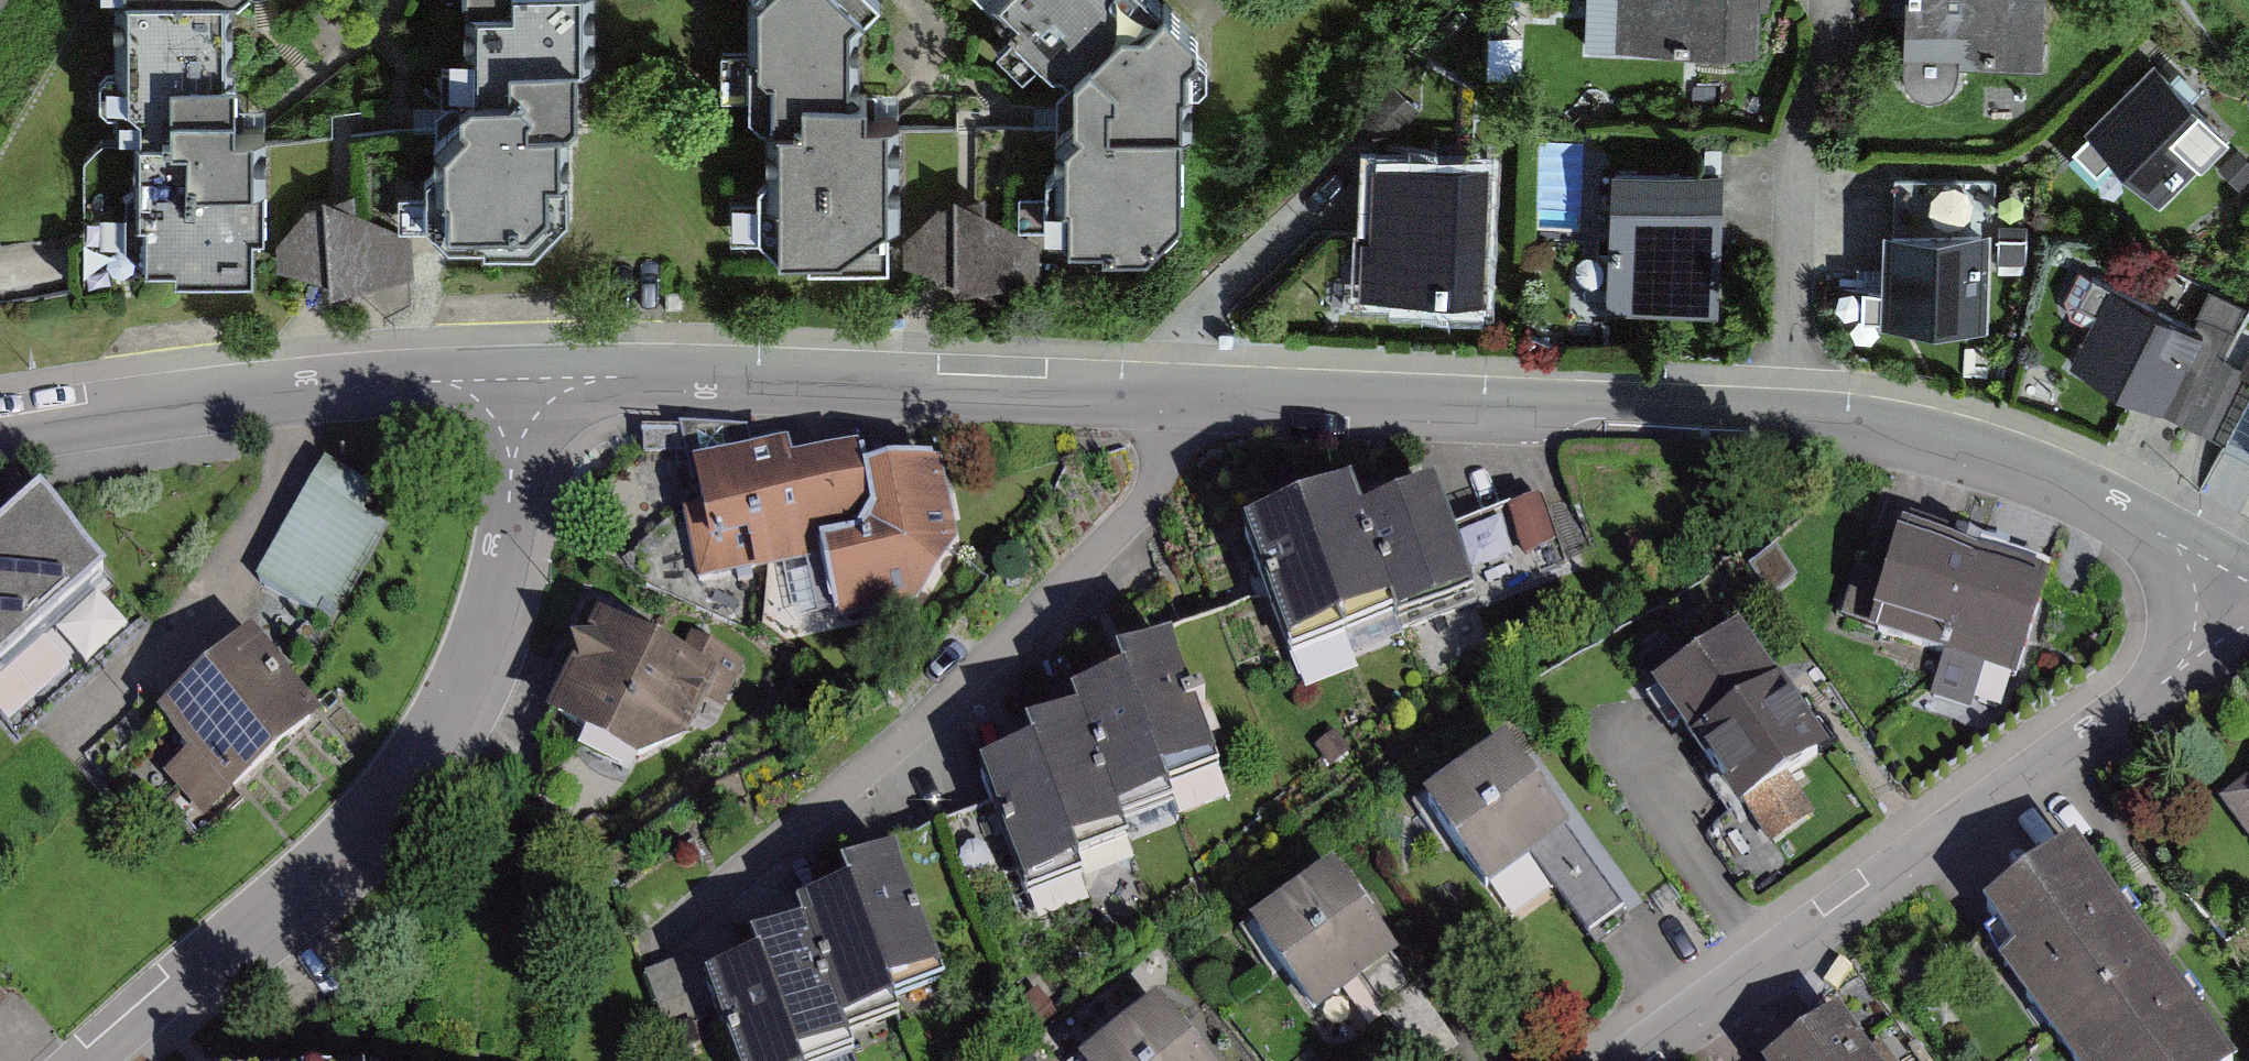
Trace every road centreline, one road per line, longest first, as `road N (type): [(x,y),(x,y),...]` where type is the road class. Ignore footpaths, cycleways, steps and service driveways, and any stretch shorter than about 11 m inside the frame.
road 1 (residential): [(517,379),(847,381),(1876,427),(2046,474),(2240,577)]
road 2 (residential): [(97,1060),(328,866),(422,750),(458,685),(500,561),(517,379)]
road 3 (residential): [(2240,577),(2185,663),(2150,694),(1632,1060)]
road 4 (residential): [(0,432),(291,391),(517,379)]

